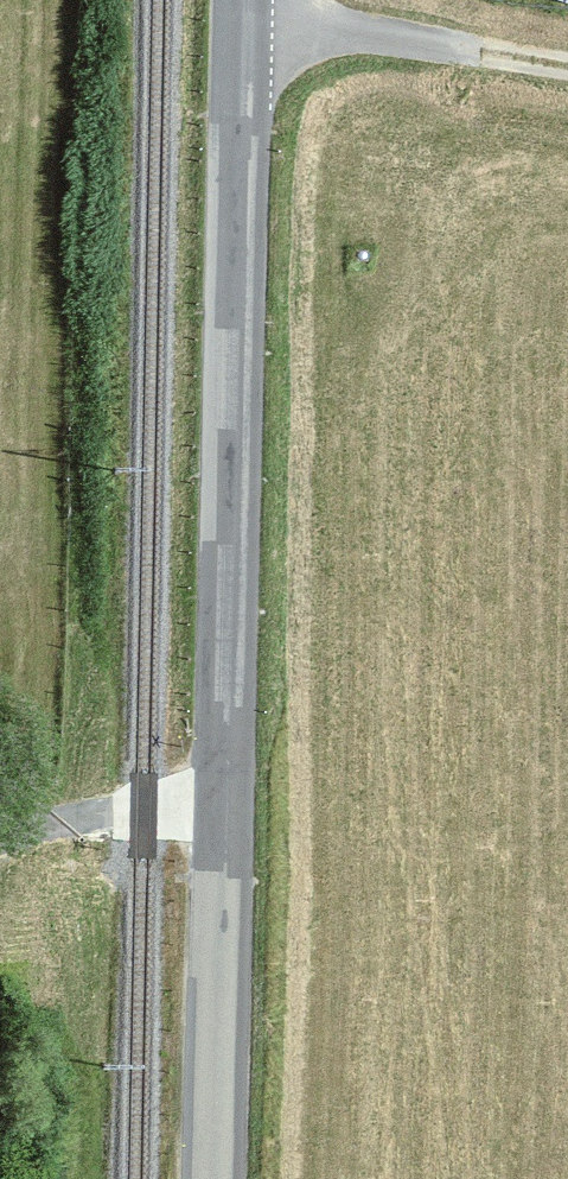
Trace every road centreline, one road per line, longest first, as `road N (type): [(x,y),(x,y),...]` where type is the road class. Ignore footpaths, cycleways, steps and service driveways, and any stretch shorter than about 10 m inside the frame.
road 1 (tertiary): [(224,802),(240,0)]
road 2 (tertiary): [(213,1178),(224,802)]
road 3 (track): [(567,81),(239,31)]
road 4 (unclassified): [(0,839),(144,804),(224,802)]

